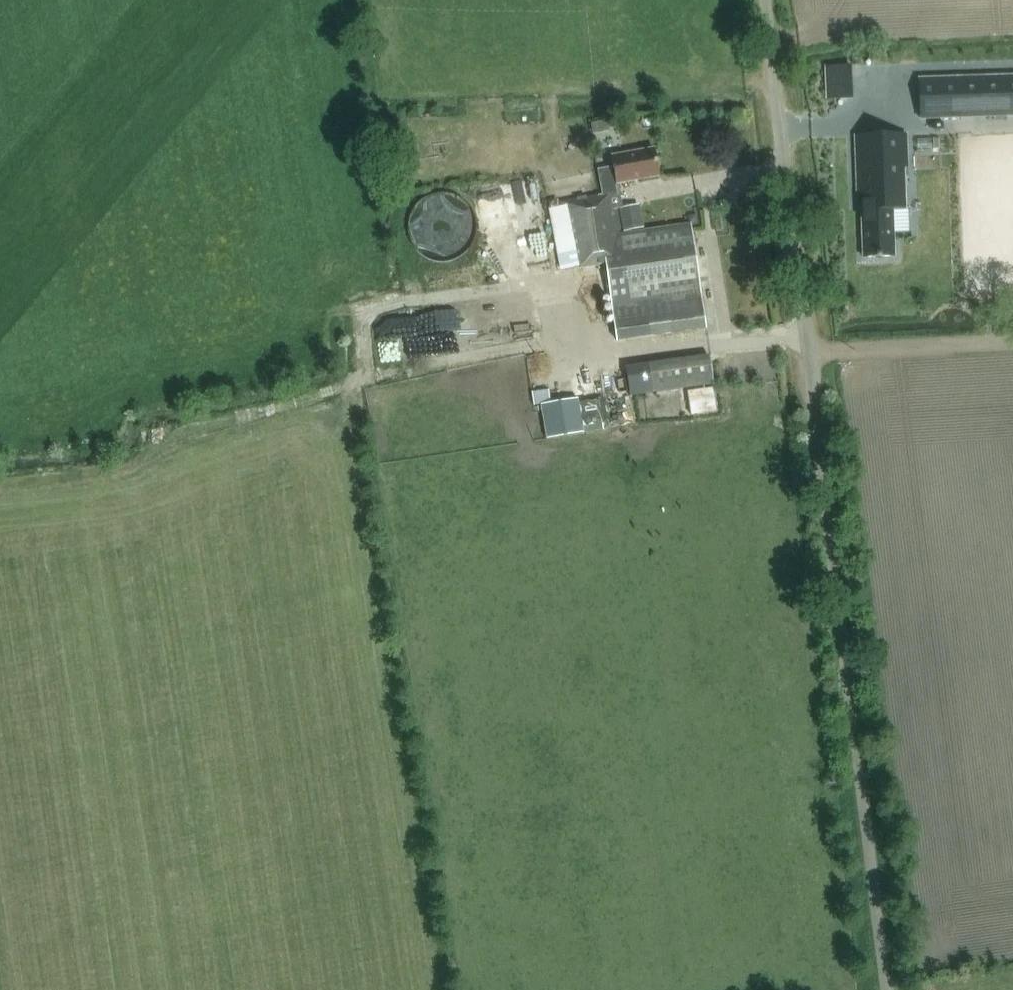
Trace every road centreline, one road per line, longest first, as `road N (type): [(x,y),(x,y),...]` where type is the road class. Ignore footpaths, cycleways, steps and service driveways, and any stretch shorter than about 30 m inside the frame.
road 1 (unclassified): [(885,989),(766,0)]

